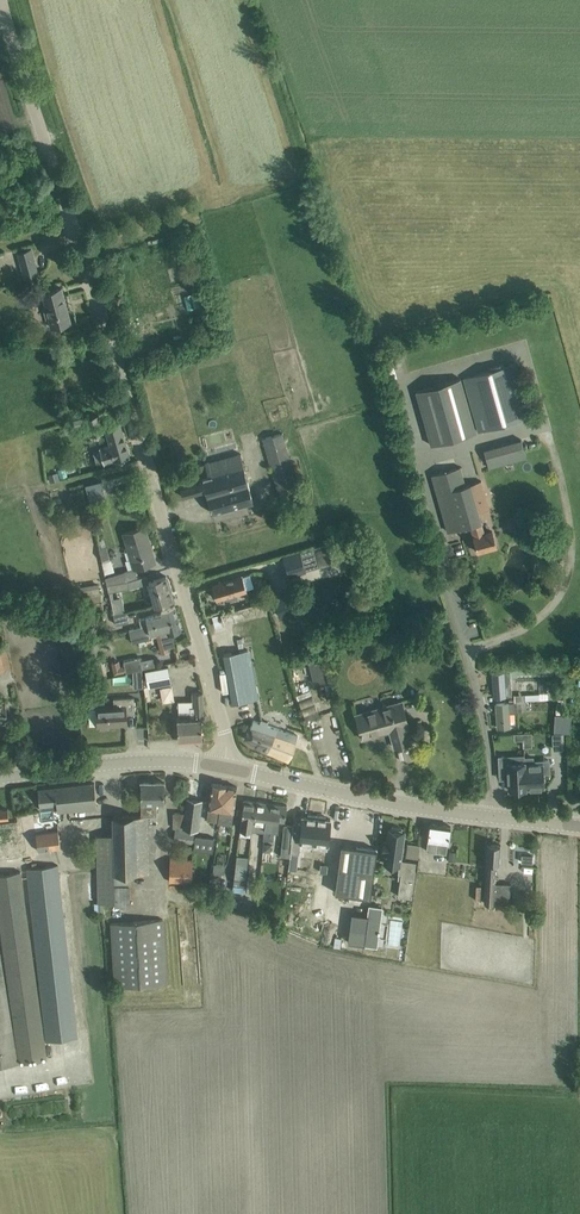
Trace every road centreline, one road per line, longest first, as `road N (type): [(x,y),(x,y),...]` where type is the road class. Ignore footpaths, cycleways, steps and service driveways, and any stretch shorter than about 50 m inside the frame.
road 1 (unclassified): [(232,768),(201,641),(1,0)]
road 2 (tertiary): [(494,819),(232,768)]
road 3 (residential): [(494,819),(435,560)]
road 4 (tertiary): [(0,778),(171,760),(232,768)]

